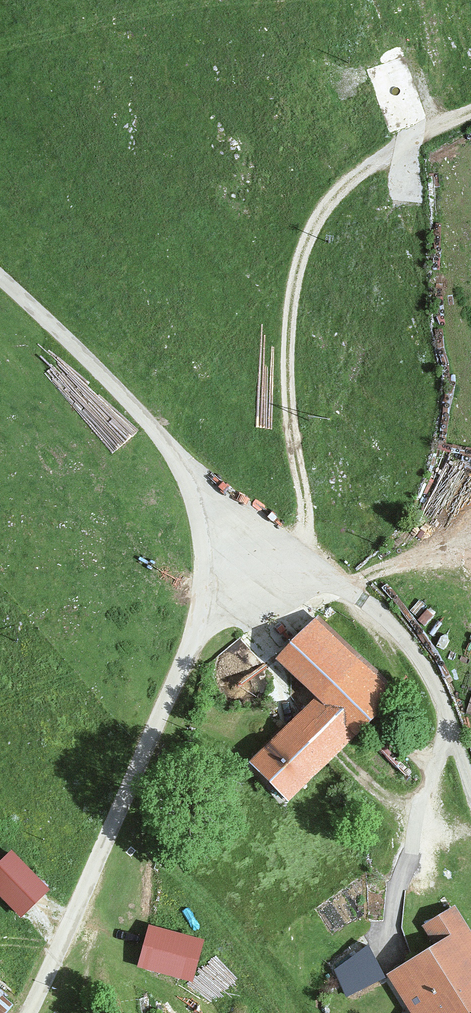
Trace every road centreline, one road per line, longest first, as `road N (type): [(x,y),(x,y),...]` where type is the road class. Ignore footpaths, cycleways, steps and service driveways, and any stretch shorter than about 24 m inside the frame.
road 1 (track): [(247,572),(308,523),(289,335),(304,262),(334,193),(384,155),(470,114)]
road 2 (unclassified): [(26,1012),(177,680),(247,572)]
road 3 (unclassified): [(247,572),(186,468),(142,415),(0,277)]
road 4 (unclassified): [(470,775),(420,659),(382,618),(347,590),(247,572)]
road 5 (track): [(347,590),(395,562),(470,540)]

